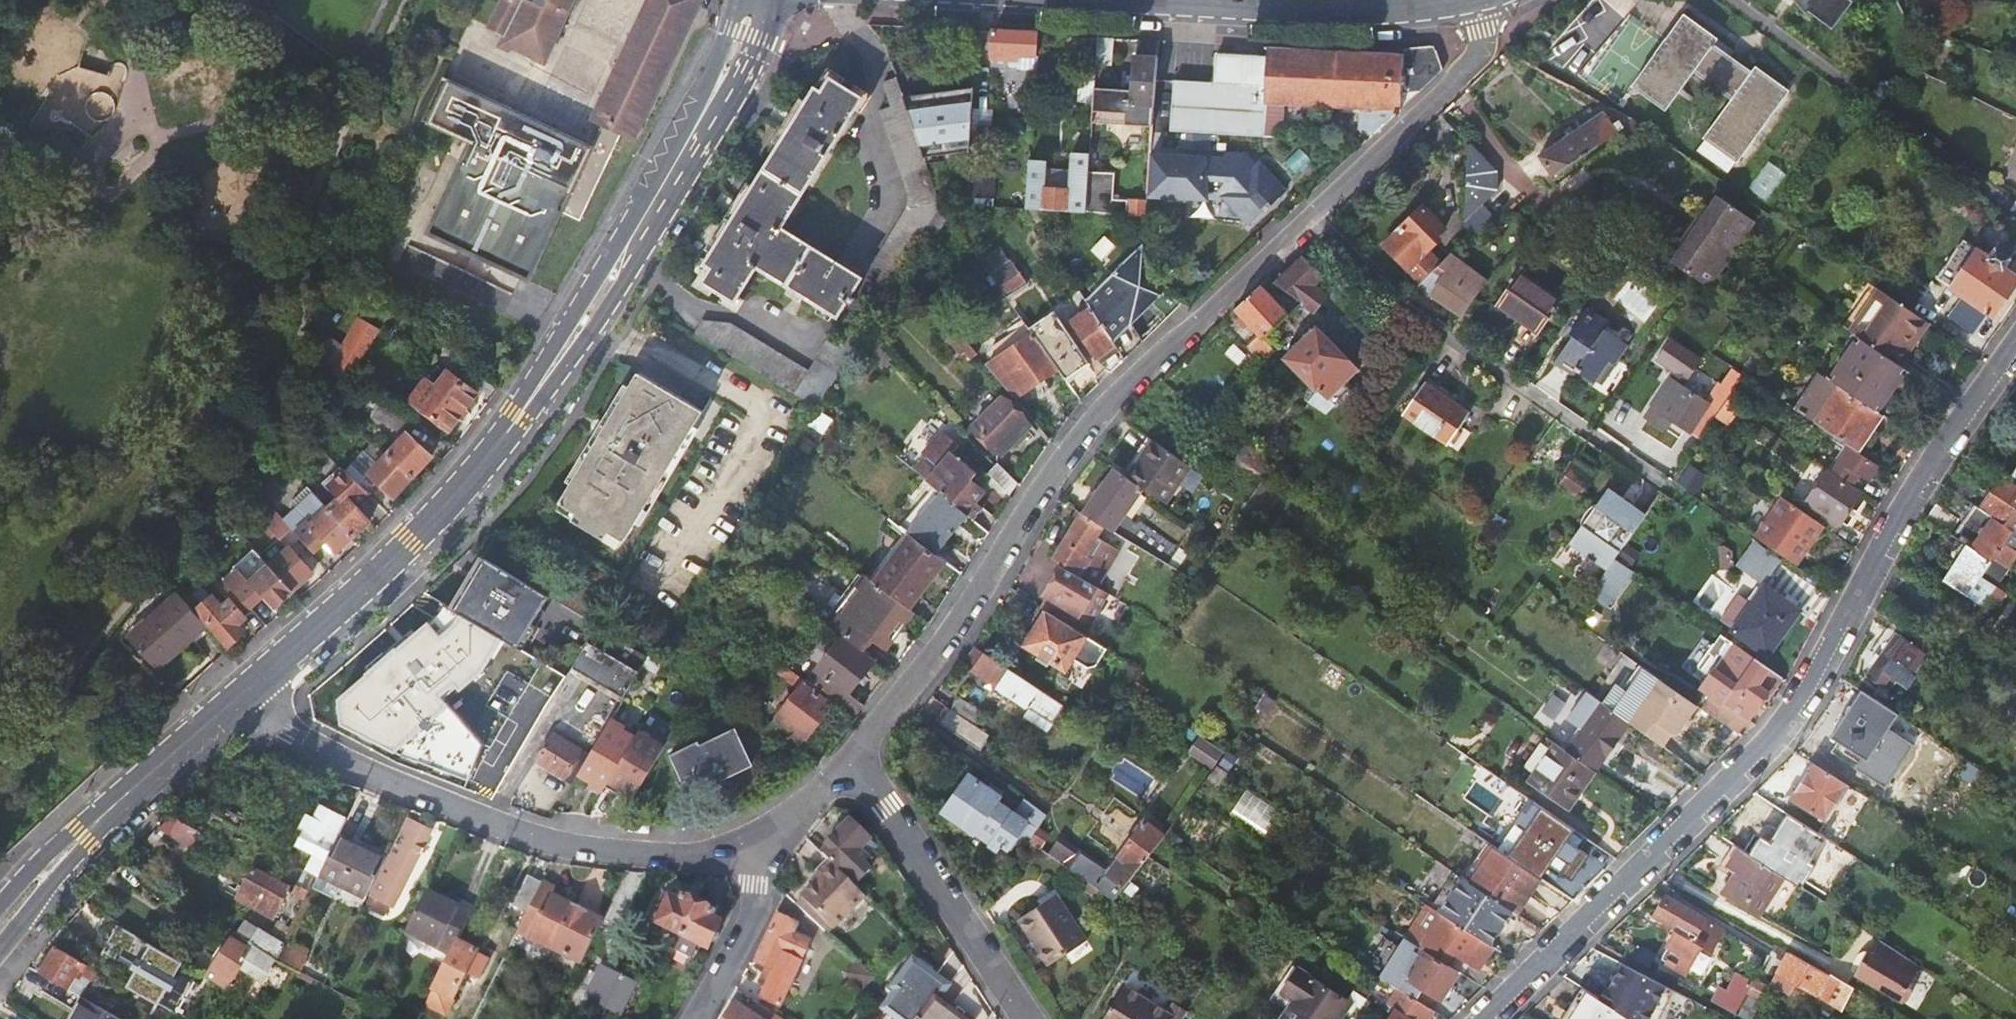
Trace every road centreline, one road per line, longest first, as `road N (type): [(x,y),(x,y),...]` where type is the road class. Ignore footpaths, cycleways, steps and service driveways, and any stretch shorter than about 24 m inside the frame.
road 1 (secondary): [(753,0),(737,47),(625,259),(493,452),(368,583),(235,700)]
road 2 (residential): [(2015,343),(1807,692),(1760,754),(1480,1018)]
road 3 (residential): [(855,759),(967,618),(1092,423),(1315,213)]
road 4 (residential): [(235,700),(349,765),(487,824),(607,852),(704,858),(758,847)]
road 5 (residential): [(1315,213),(1434,332),(1654,477)]
road 6 (residential): [(1025,1018),(855,759)]
road 7 (residential): [(1315,213),(1477,59),(1475,0)]
road 8 (secondary): [(1190,0),(1380,8),(1450,0)]
road 9 (secondary): [(0,944),(160,763)]
road 10 (secondary): [(160,763),(37,860),(0,900)]
road 11 (residential): [(696,1018),(748,925),(758,847)]
road 12 (residential): [(758,847),(855,759)]

